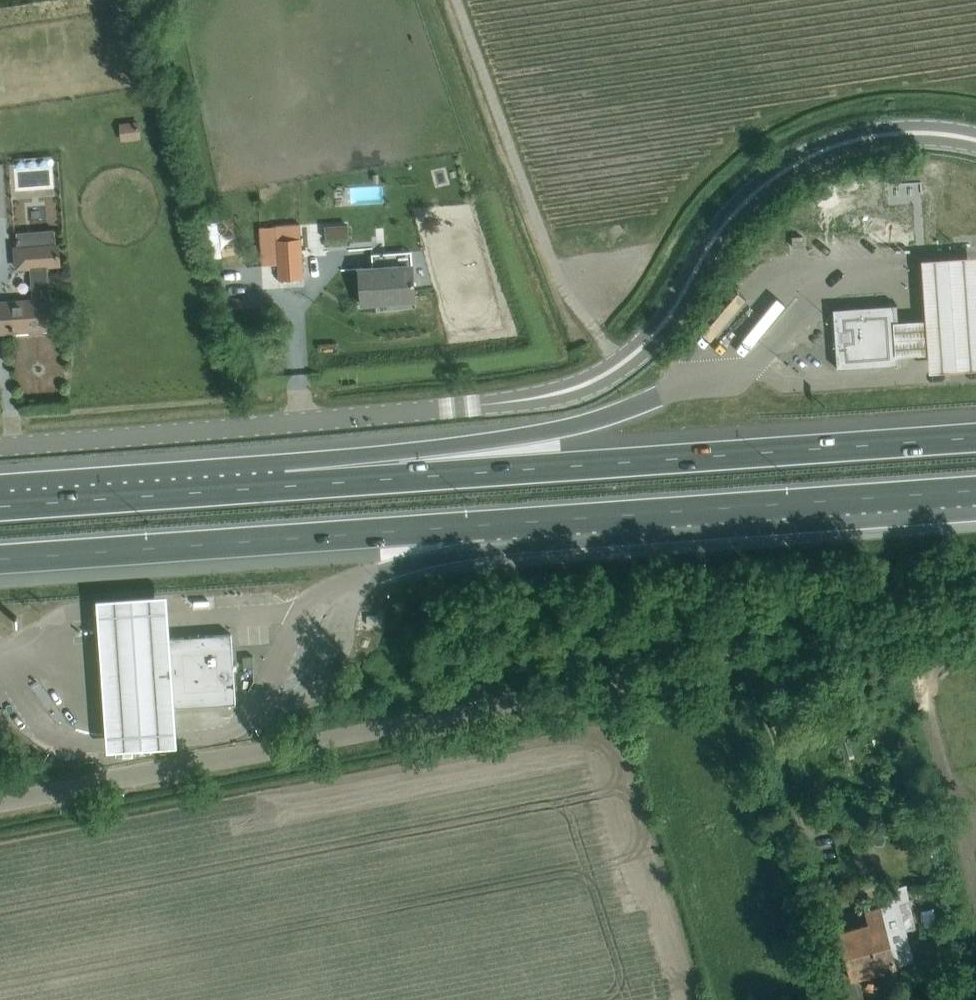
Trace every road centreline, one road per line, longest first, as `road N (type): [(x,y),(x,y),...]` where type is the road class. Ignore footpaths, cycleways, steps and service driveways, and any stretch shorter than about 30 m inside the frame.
road 1 (unclassified): [(0,452),(569,403),(634,365),(673,328),(728,233),(808,169),(902,143),(975,151)]
road 2 (unclassified): [(0,807),(975,614)]
road 3 (motorway): [(975,437),(286,485)]
road 4 (motorway): [(486,524),(975,490)]
road 5 (motorway): [(0,558),(486,524)]
road 6 (motorway): [(658,395),(620,418),(286,485)]
road 7 (motorway): [(286,485),(0,506)]
road 8 (motorway): [(367,579),(426,559),(486,524)]

